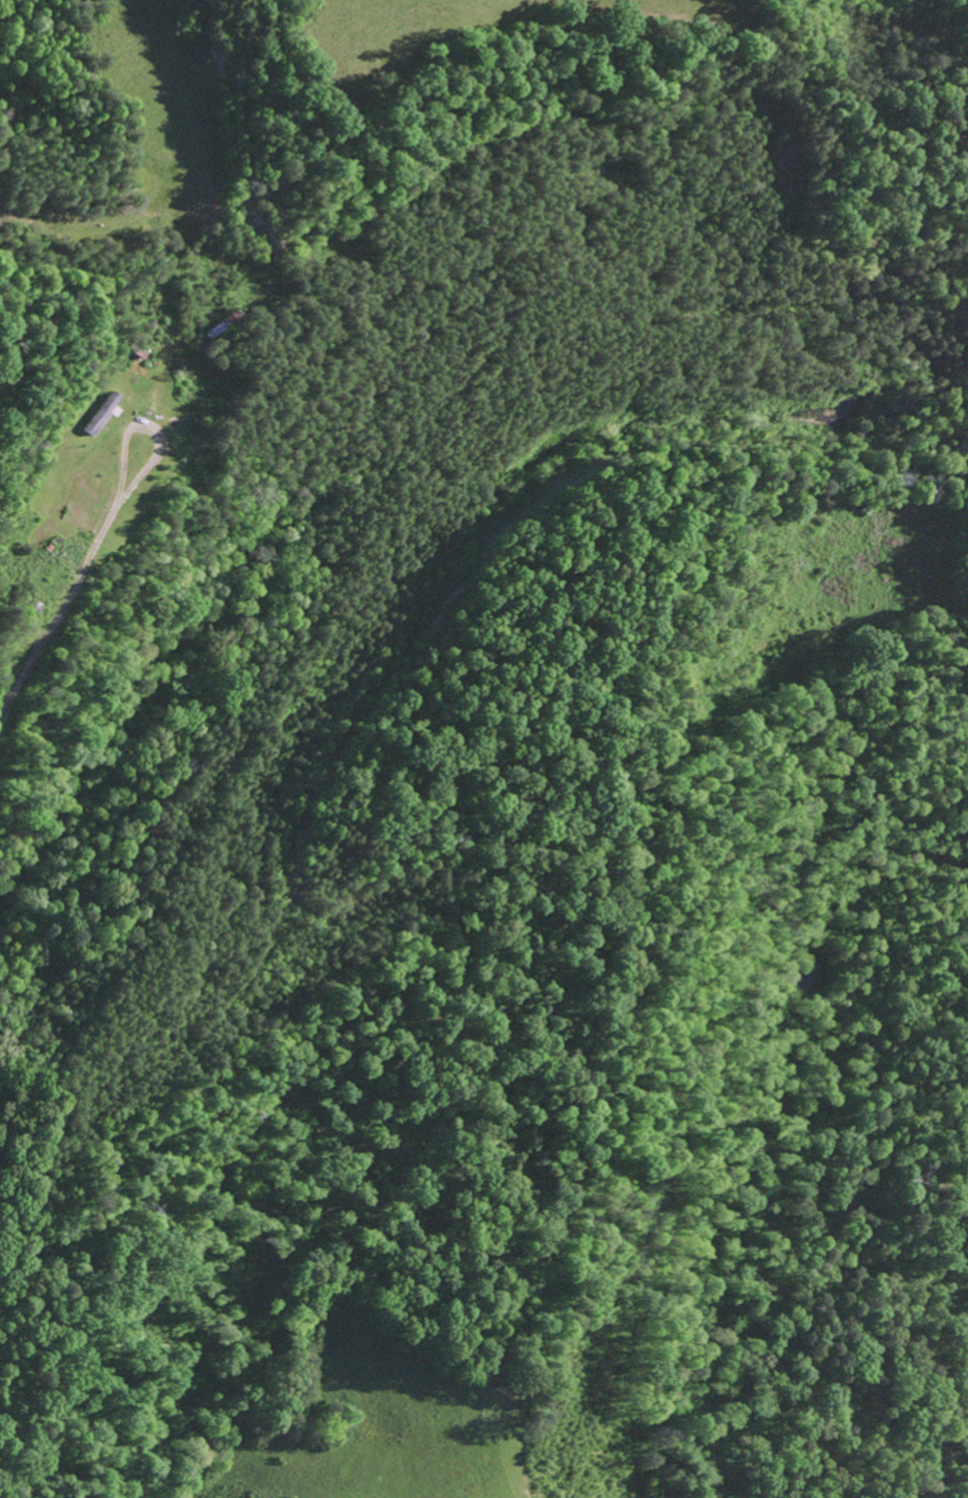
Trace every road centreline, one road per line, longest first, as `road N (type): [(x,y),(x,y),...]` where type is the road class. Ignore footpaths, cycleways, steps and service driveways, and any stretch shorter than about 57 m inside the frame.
road 1 (residential): [(967,1373),(899,1407),(833,1497)]

